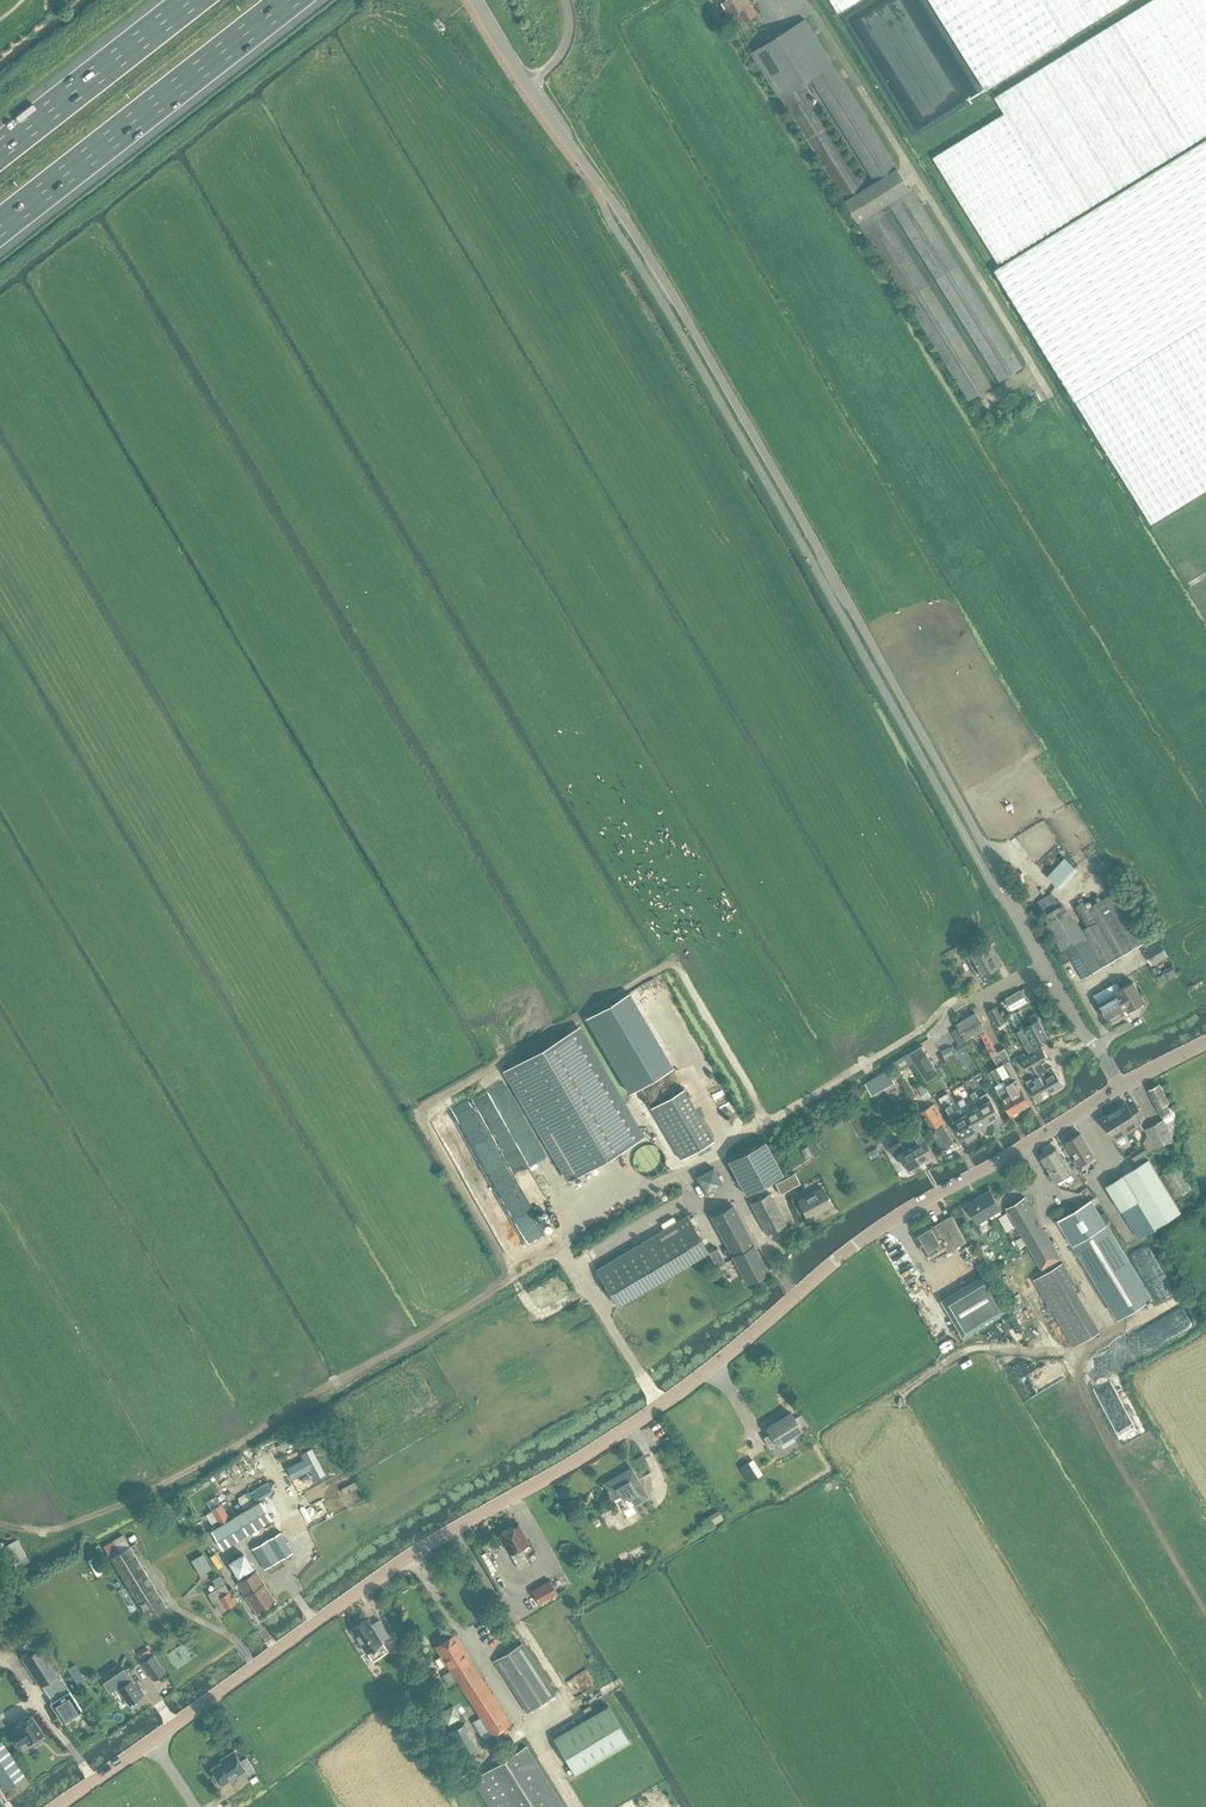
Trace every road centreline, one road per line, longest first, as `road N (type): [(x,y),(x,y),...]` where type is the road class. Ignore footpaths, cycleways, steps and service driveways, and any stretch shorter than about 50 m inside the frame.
road 1 (tertiary): [(56,1806),(414,1553),(659,1407),(897,1216),(1121,1087)]
road 2 (unclassified): [(1121,1087),(653,261),(528,84)]
road 3 (track): [(0,1524),(61,1528),(173,1480),(568,1248)]
road 4 (track): [(851,1471),(895,1399),(955,1356),(984,1347),(1076,1353),(1174,1297)]
road 5 (motorway): [(0,227),(289,0)]
road 6 (track): [(768,1120),(671,959),(577,1012)]
road 7 (track): [(1205,1607),(1096,1421),(1076,1353)]
road 8 (motorway): [(192,0),(0,151)]
road 9 (track): [(768,1120),(957,1001),(976,1002)]

